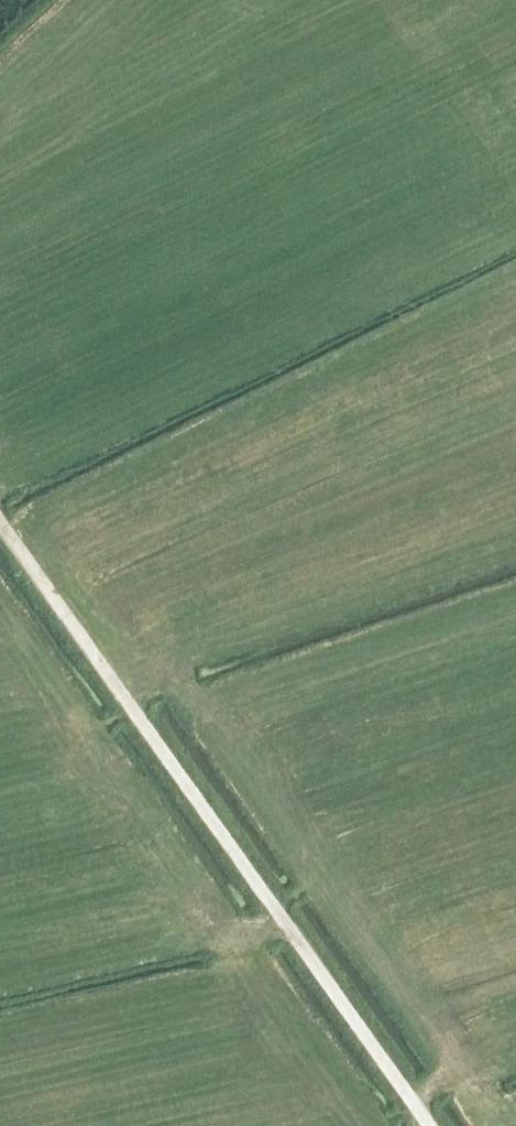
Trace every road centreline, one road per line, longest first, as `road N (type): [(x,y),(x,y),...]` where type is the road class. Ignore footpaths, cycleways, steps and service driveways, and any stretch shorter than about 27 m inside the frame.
road 1 (track): [(429,1125),(0,524)]

